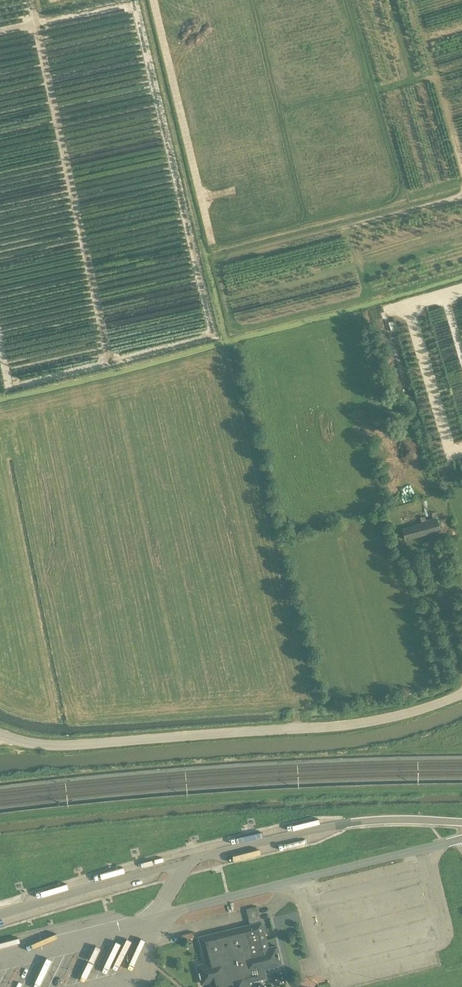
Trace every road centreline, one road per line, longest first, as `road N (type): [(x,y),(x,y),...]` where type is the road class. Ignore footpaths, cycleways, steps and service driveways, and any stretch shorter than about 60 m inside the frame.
road 1 (unclassified): [(461,694),(331,726),(59,745),(0,734)]

